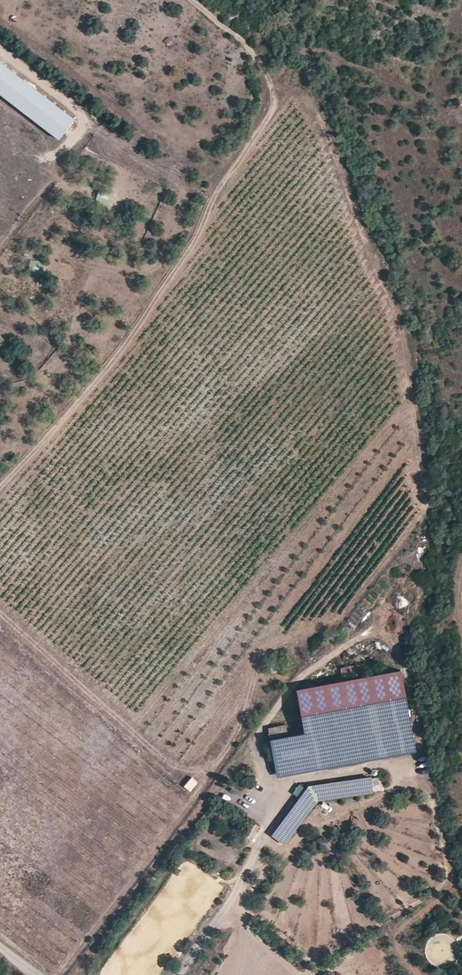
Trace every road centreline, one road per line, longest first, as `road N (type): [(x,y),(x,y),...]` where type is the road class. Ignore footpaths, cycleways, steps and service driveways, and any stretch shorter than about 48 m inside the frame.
road 1 (track): [(189,0),(247,45),(272,92),(270,115),(163,289),(98,378),(0,486)]

